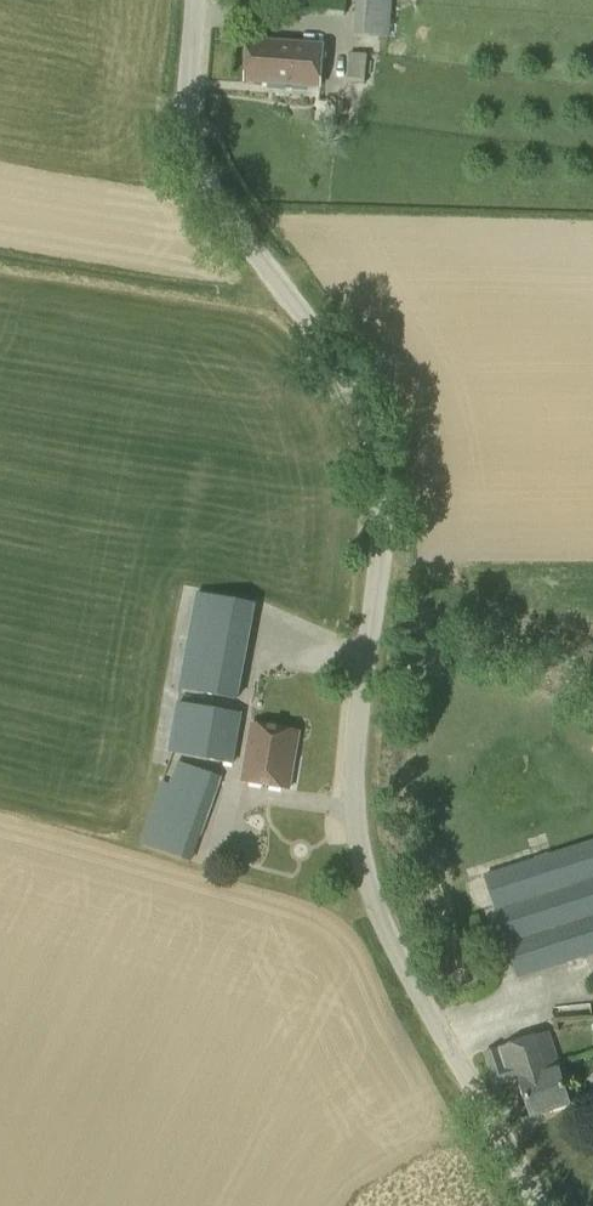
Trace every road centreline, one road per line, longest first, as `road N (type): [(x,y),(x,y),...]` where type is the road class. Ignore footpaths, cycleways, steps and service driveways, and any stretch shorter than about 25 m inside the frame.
road 1 (unclassified): [(540,1205),(381,935),(346,810),(352,720),(384,570),(376,456),(343,374),(214,230),(193,144),(199,0)]

